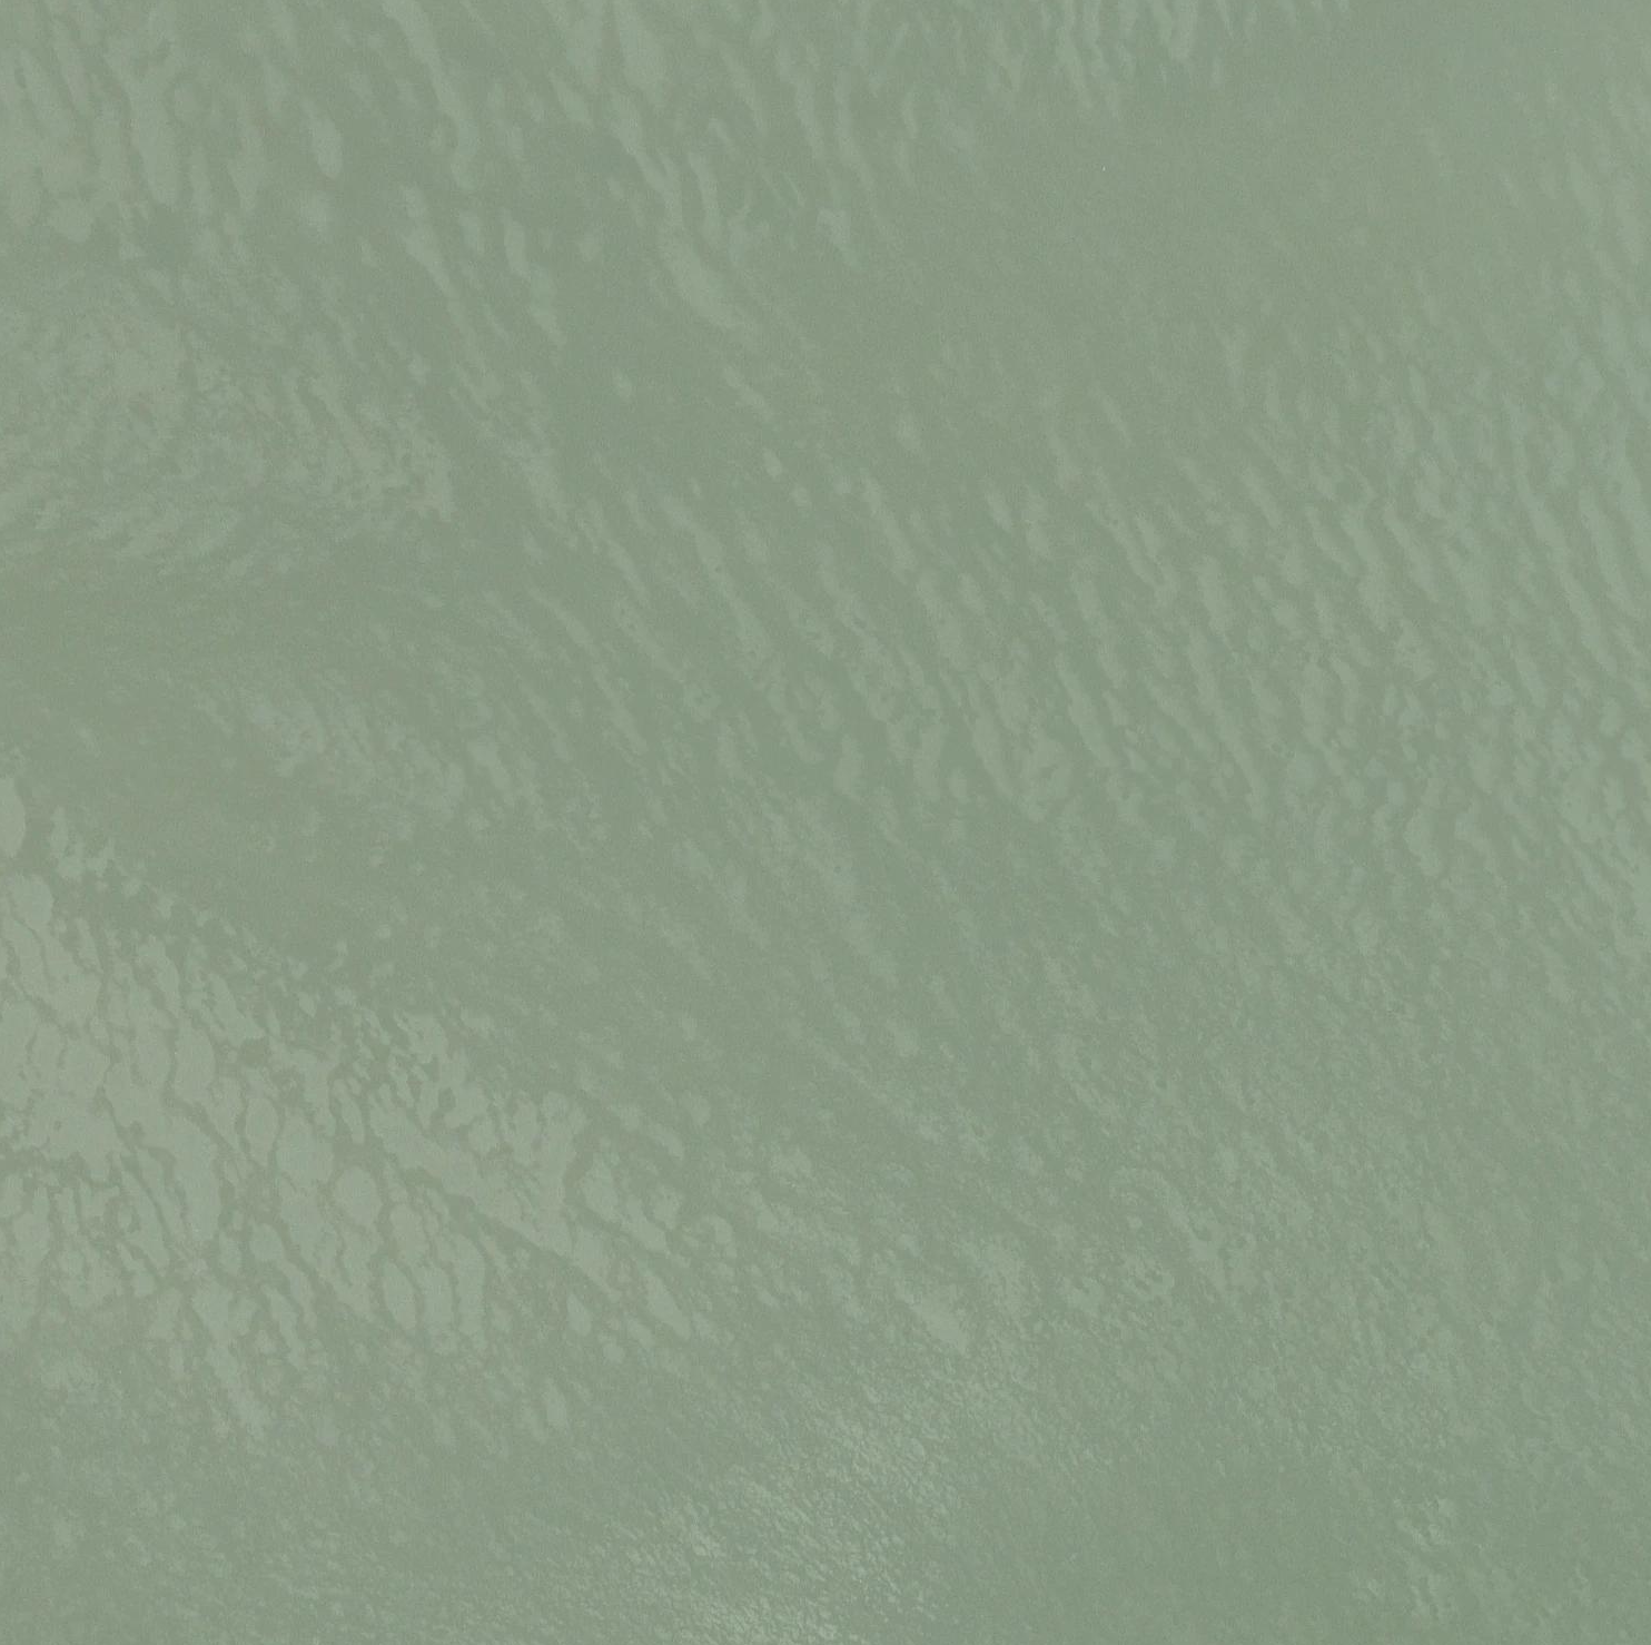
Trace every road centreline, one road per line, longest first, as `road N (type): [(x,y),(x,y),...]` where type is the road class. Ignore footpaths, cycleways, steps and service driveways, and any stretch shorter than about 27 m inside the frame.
road 1 (trunk): [(1490,1644),(1534,0)]
road 2 (trunk): [(1458,0),(1418,1644)]

